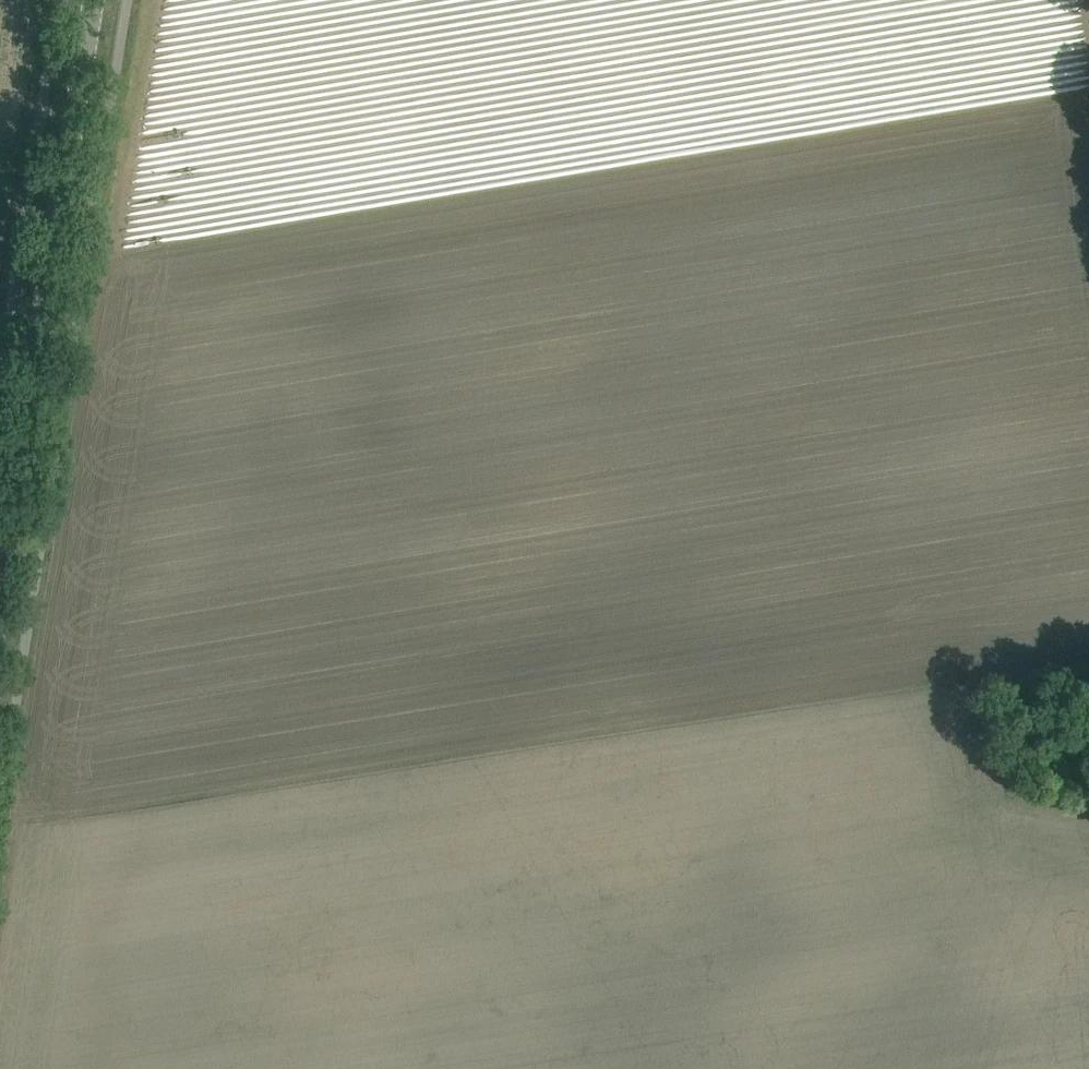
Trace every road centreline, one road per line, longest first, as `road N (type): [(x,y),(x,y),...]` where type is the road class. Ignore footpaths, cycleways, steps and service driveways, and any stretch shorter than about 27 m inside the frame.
road 1 (tertiary): [(1,583),(93,0)]

